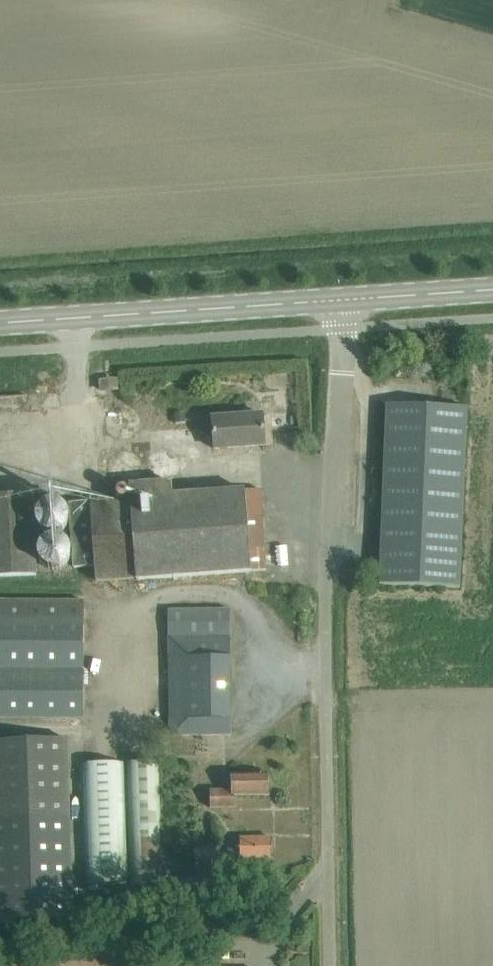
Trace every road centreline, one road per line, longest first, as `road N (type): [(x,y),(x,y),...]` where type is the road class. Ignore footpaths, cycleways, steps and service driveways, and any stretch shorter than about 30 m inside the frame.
road 1 (unclassified): [(330,965),(325,611),(339,298)]
road 2 (secondary): [(339,298),(0,322)]
road 3 (secondary): [(492,288),(339,298)]

